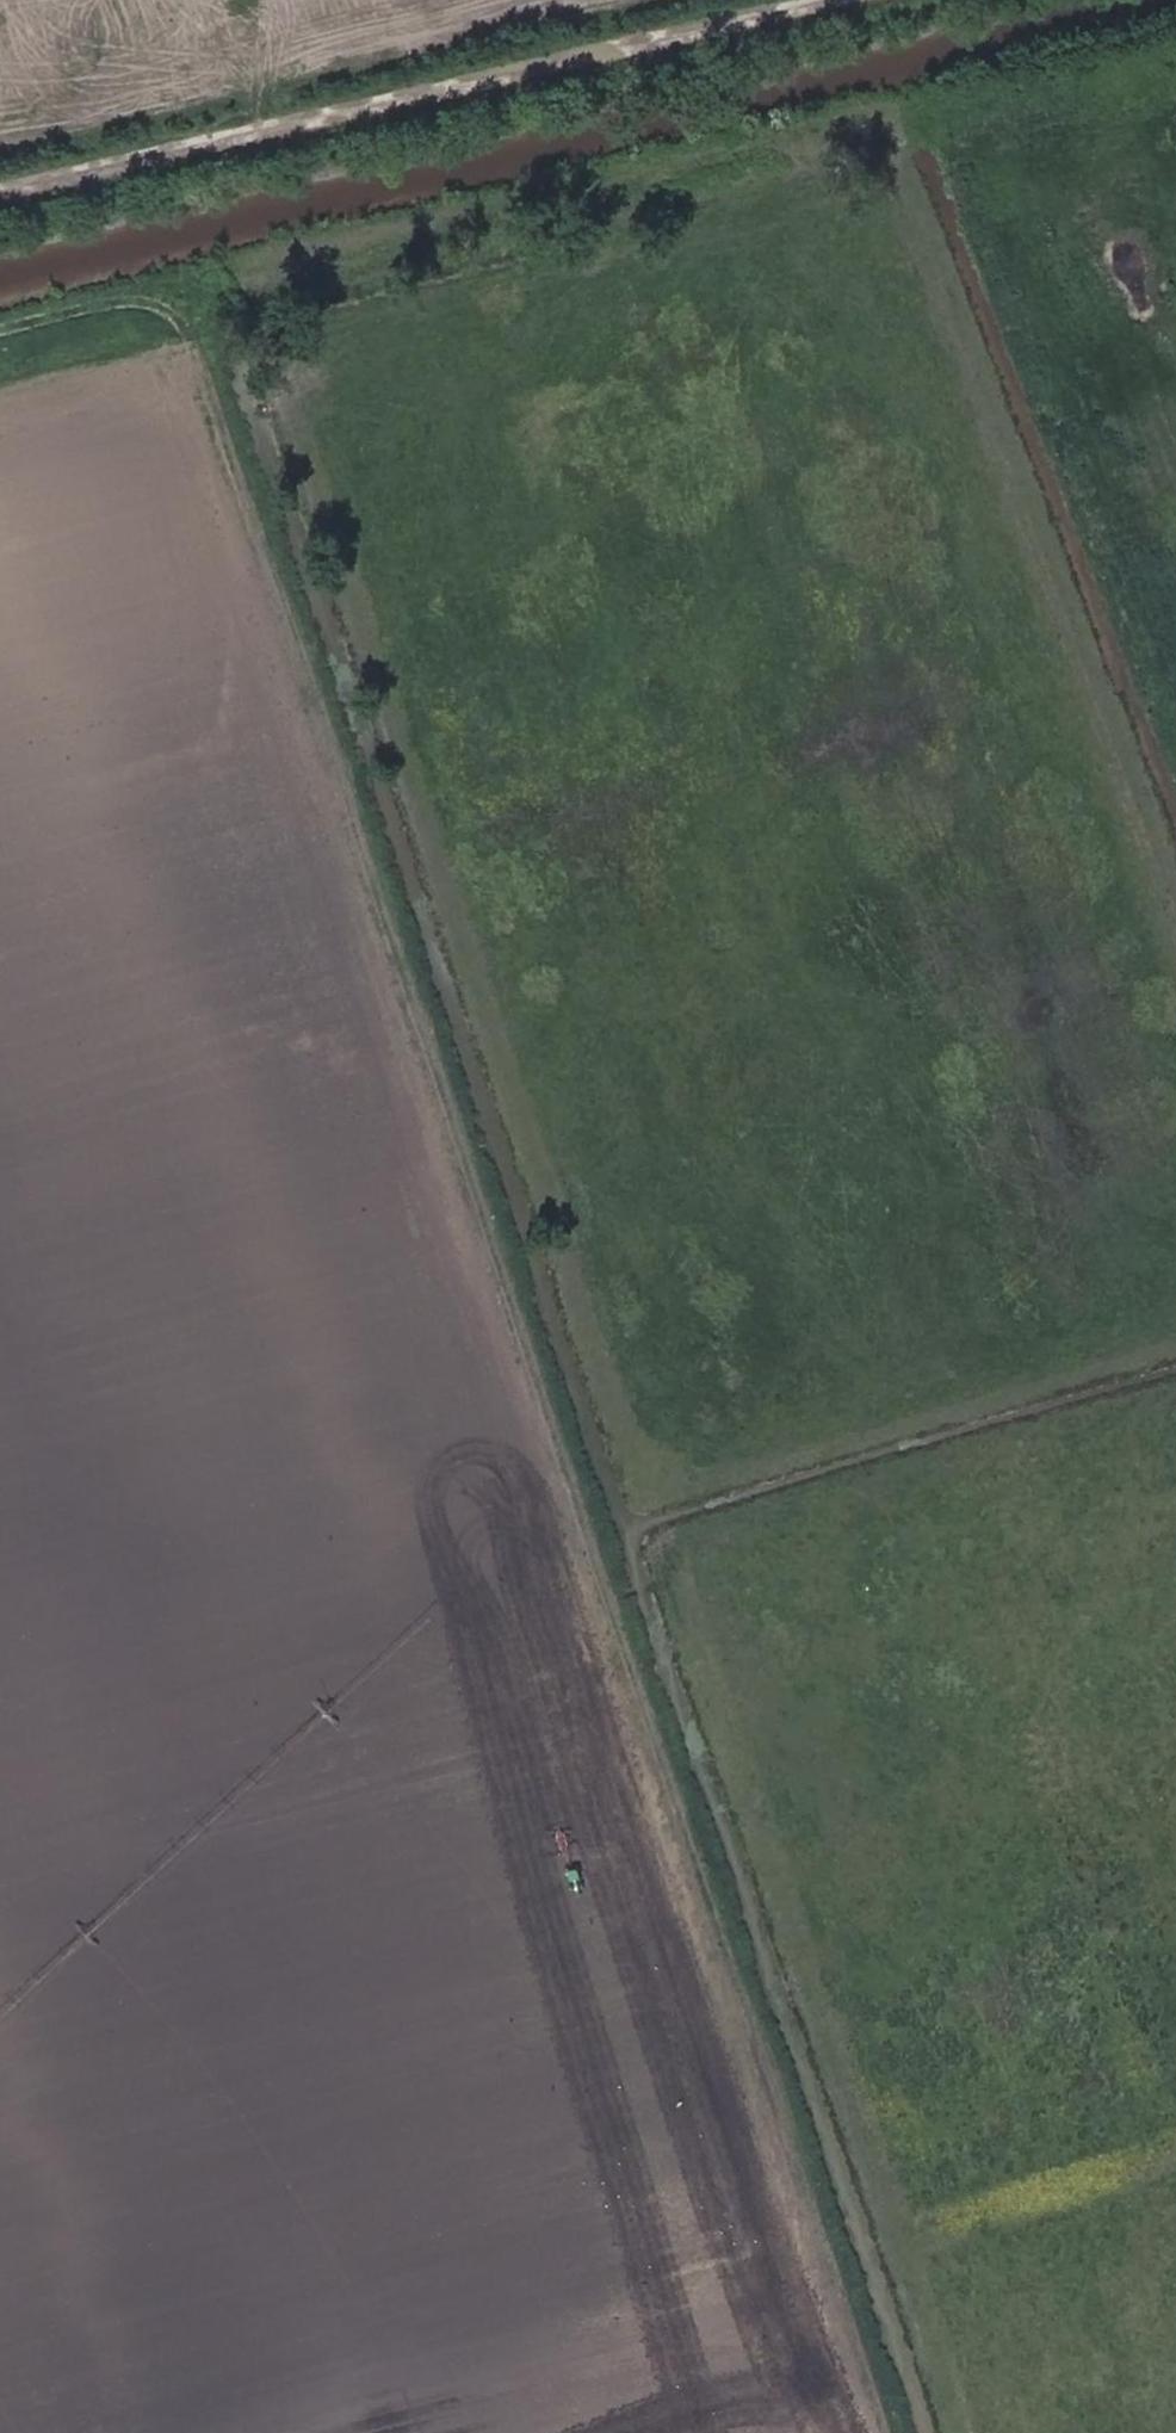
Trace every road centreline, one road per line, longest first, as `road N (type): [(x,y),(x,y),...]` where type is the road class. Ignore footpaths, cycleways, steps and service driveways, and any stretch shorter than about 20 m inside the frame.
road 1 (track): [(0,242),(962,0)]

